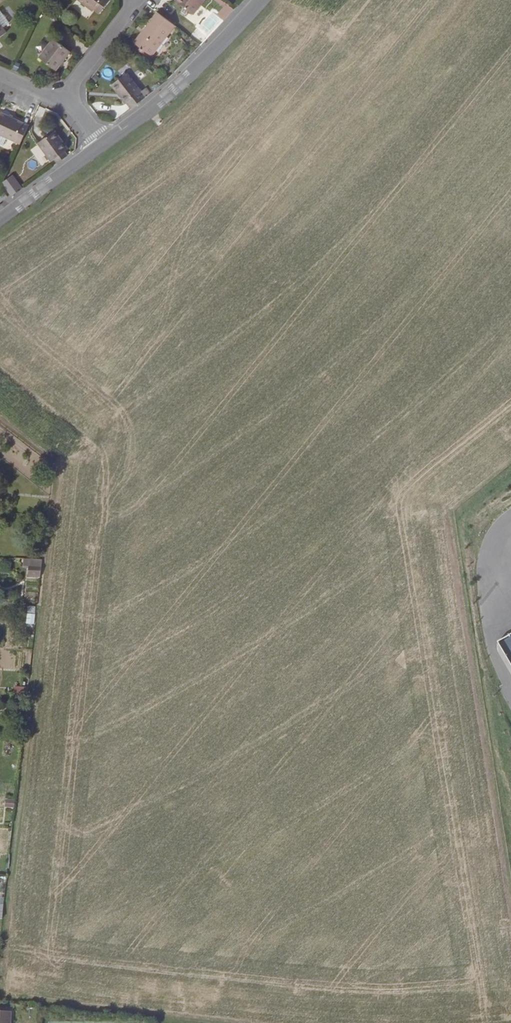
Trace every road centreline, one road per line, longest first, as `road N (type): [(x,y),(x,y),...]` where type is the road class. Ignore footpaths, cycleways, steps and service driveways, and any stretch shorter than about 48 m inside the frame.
road 1 (residential): [(263,0),(154,110),(107,142)]
road 2 (residential): [(107,142),(0,223)]
road 3 (residential): [(141,0),(65,100)]

